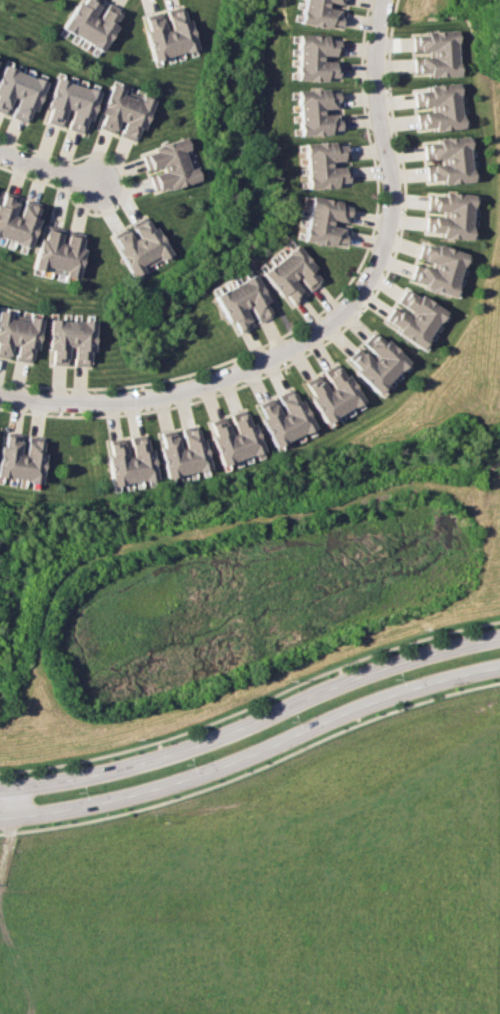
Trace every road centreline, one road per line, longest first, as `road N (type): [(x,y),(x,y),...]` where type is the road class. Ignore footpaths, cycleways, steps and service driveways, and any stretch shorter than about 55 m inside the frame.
road 1 (residential): [(56,401),(132,402),(205,387),(295,351),(363,292),(390,217),(378,40),(387,0)]
road 2 (secondary): [(0,820),(155,792),(401,693),(499,669)]
road 3 (secondary): [(499,638),(395,662),(167,755),(55,783),(0,787)]

